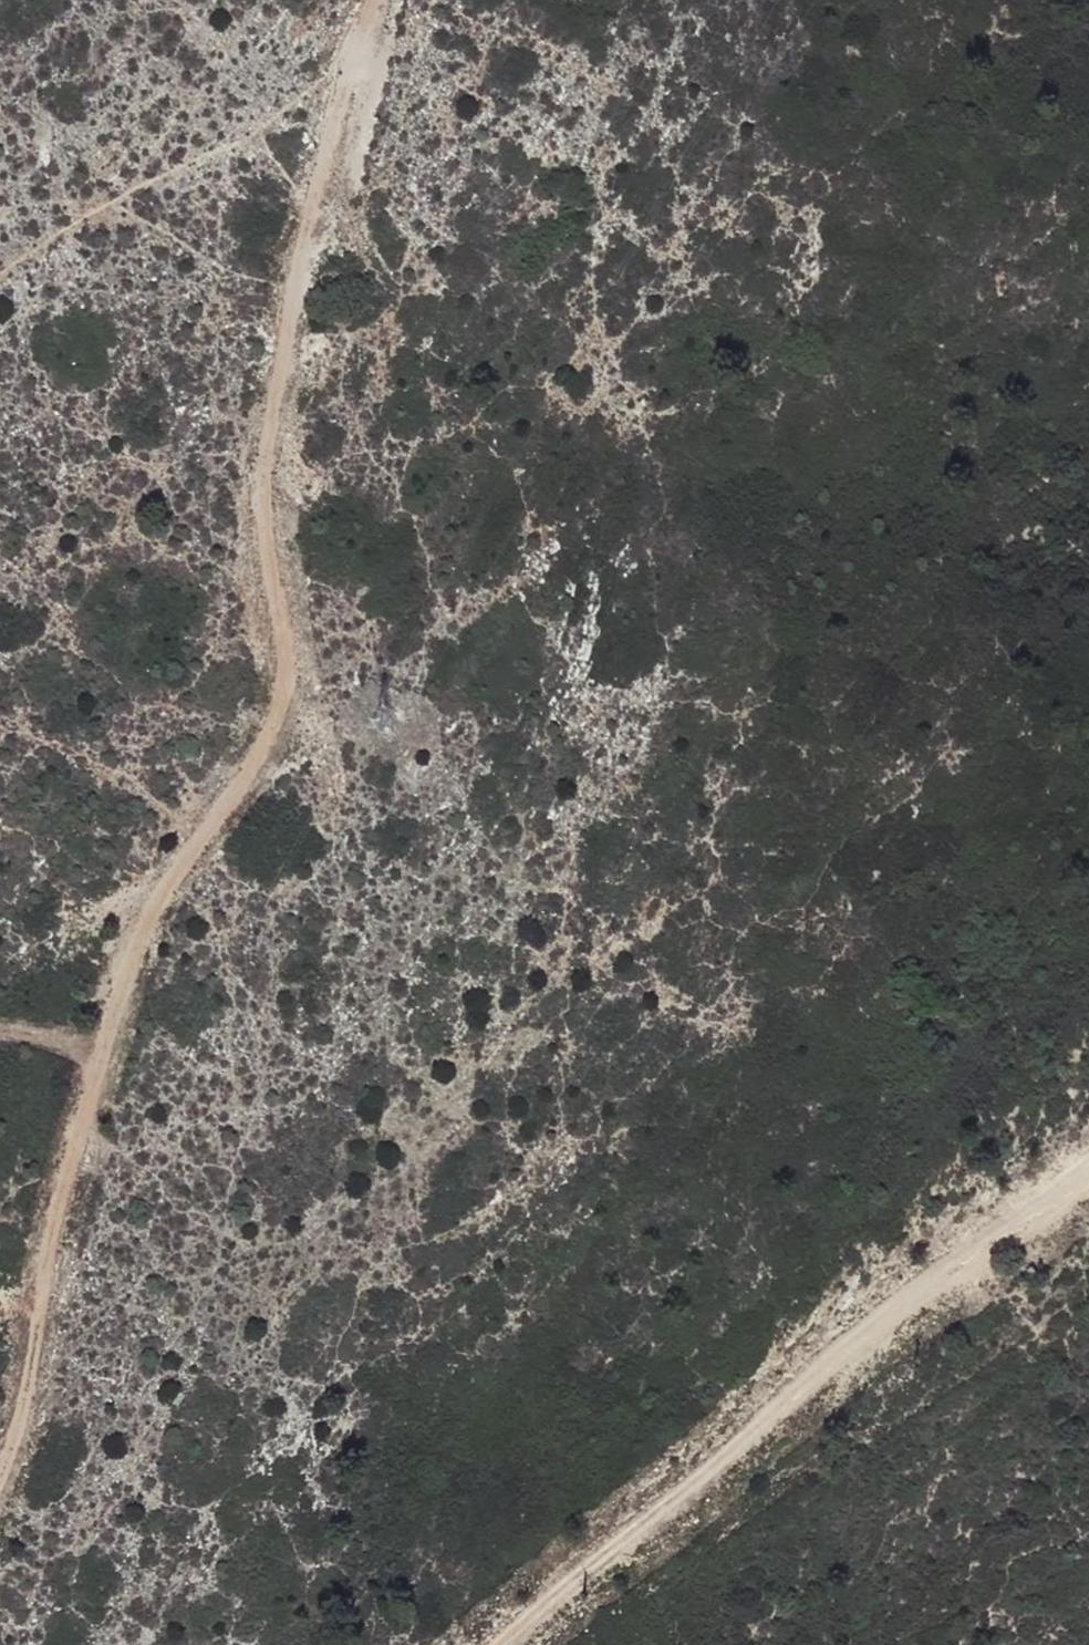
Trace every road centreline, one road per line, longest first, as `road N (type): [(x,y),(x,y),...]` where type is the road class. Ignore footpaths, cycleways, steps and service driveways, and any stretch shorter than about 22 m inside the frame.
road 1 (track): [(381,0),(341,166),(302,263),(255,482),(277,727),(269,757),(228,795),(136,921),(101,1078),(55,1202),(30,1397),(0,1482)]
road 2 (track): [(1088,1146),(475,1644)]

